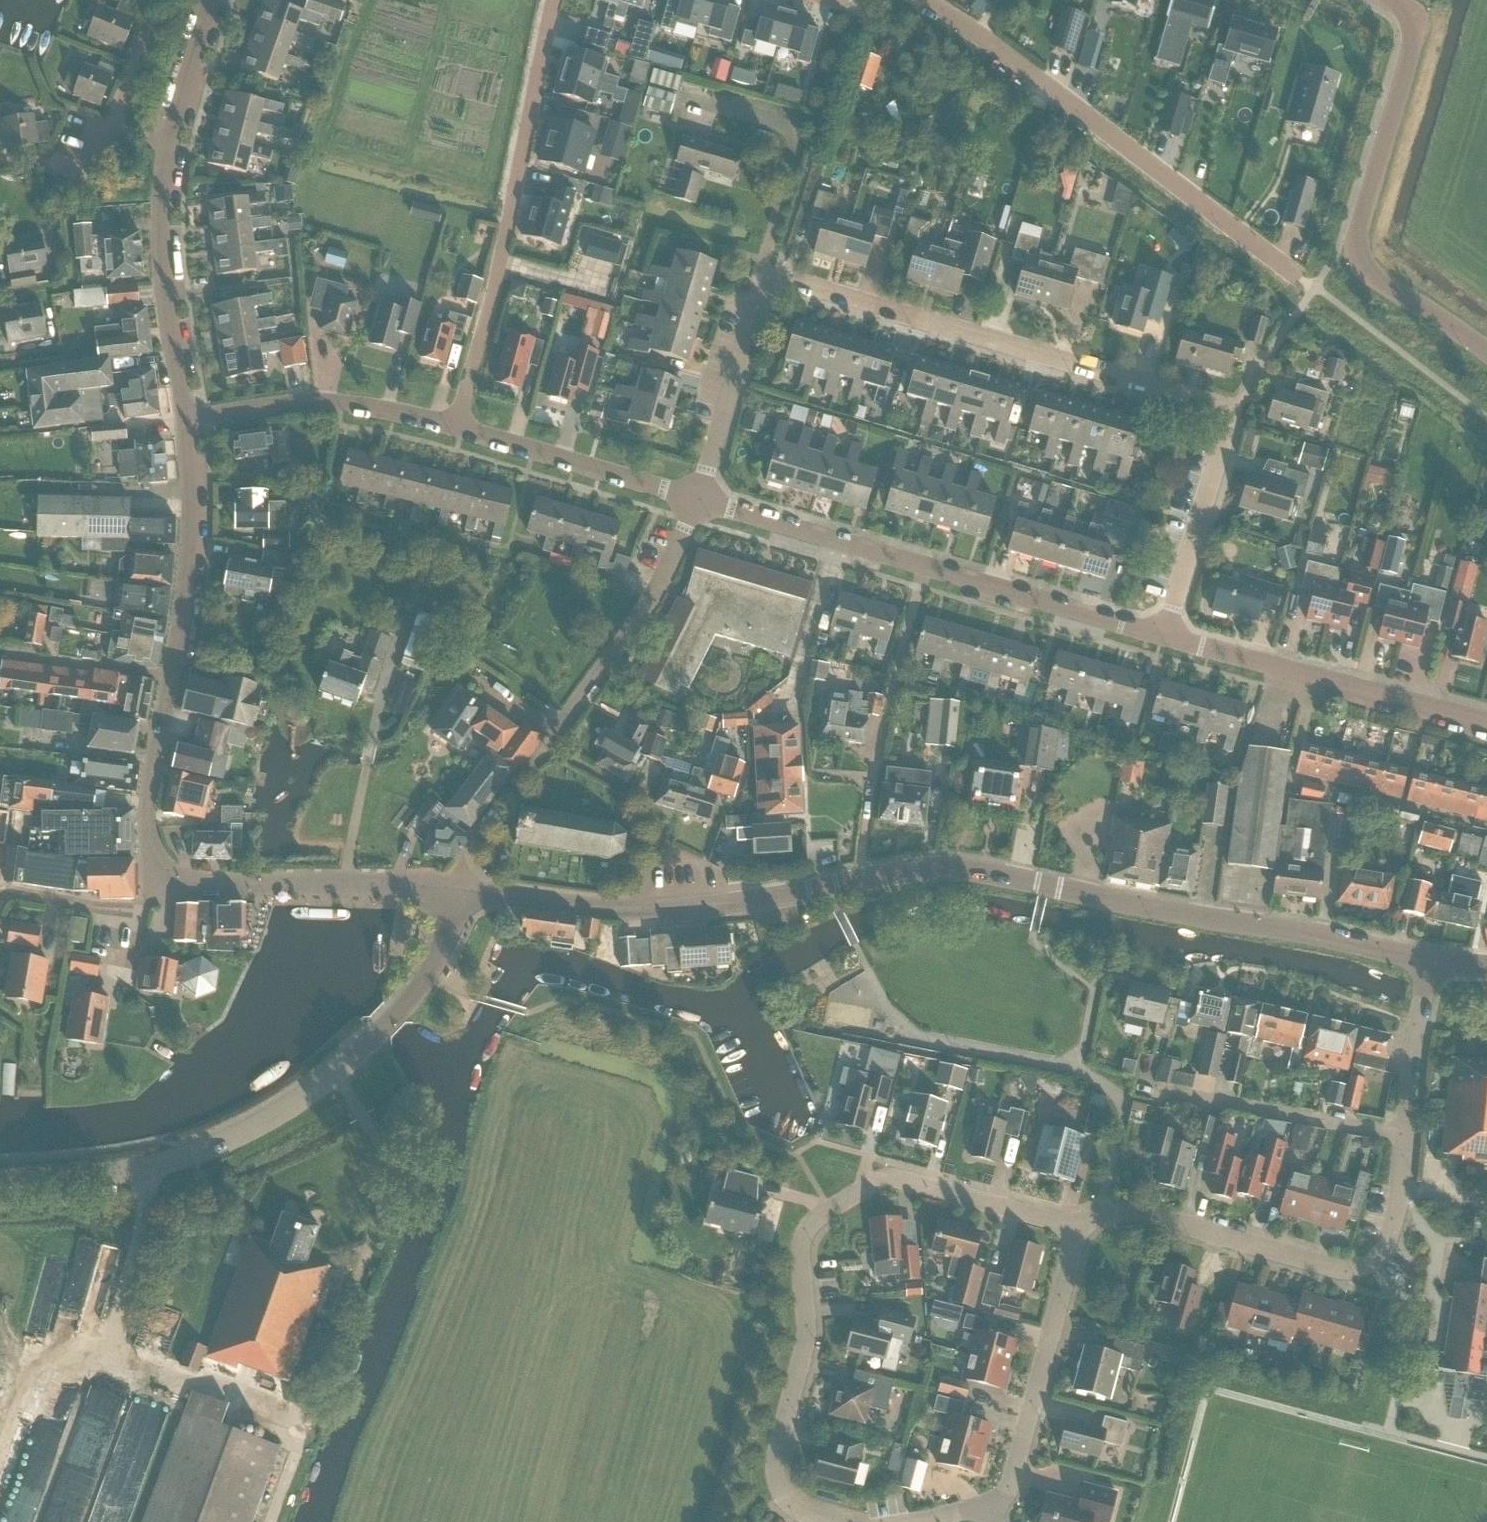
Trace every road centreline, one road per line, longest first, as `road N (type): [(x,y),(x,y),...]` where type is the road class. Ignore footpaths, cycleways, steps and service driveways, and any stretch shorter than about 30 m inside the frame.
road 1 (tertiary): [(1428,962),(951,868),(656,909),(457,888)]
road 2 (residential): [(1074,1229),(890,1177),(806,1227),(800,1258),(806,1339),(774,1466),(789,1503),(826,1521)]
road 3 (tertiary): [(0,1178),(154,1164),(287,1104),(353,1056),(427,975),(449,936),(457,888)]
road 4 (residential): [(1231,410),(761,272)]
road 5 (residential): [(699,497),(1156,632)]
road 6 (tertiary): [(163,862),(150,794),(197,512),(186,417)]
road 7 (residential): [(928,0),(1286,266)]
road 8 (residential): [(1074,1229),(1100,1212),(1130,1211),(1353,1268),(1384,1248),(1399,1199),(1404,1133)]
road 9 (residential): [(557,0),(487,324),(455,424)]
road 10 (tertiary): [(1390,0),(1405,11),(1407,62),(1356,256),(1486,353)]
road 11 (residential): [(1486,723),(1156,632)]
road 12 (residential): [(536,760),(664,580),(699,497)]
road 13 (tertiary): [(457,888),(204,884),(163,862)]
road 14 (residential): [(1000,1510),(1074,1229)]
road 15 (tertiary): [(186,417),(170,320),(169,142)]
road 16 (residential): [(186,417),(316,403),(388,407),(455,424)]
road 17 (residential): [(455,424),(699,497)]
road 18 (residential): [(761,272),(801,136),(694,103)]
road 19 (residential): [(1404,1133),(1157,1090)]
road 20 (residential): [(1156,632),(1231,410)]
road 21 (residential): [(699,497),(761,272)]
road 22 (residential): [(163,862),(143,917),(16,889),(0,901)]
road 23 (residential): [(1404,1133),(1428,962)]
road 24 (track): [(172,677),(12,652)]
road 25 (tertiary): [(169,142),(210,0)]
road 26 (residential): [(111,127),(159,0)]

